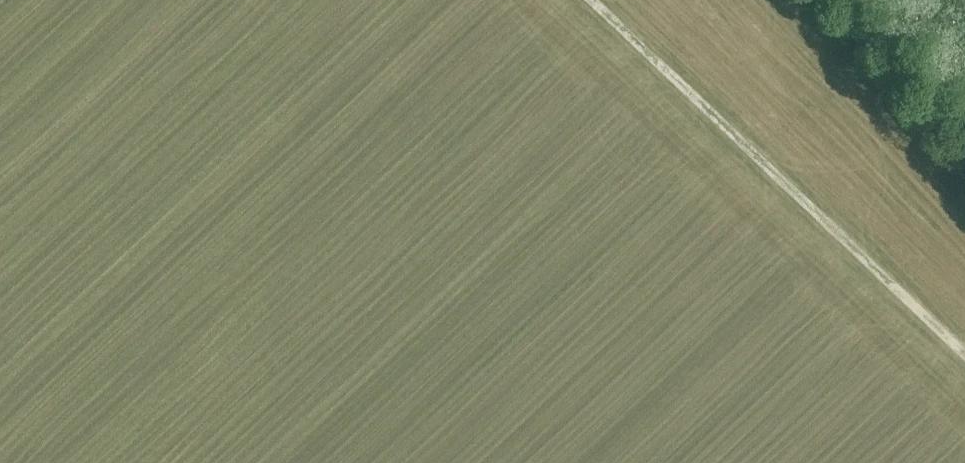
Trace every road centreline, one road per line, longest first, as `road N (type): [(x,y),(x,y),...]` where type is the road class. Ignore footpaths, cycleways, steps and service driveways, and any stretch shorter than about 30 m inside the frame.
road 1 (track): [(593,0),(964,353)]

